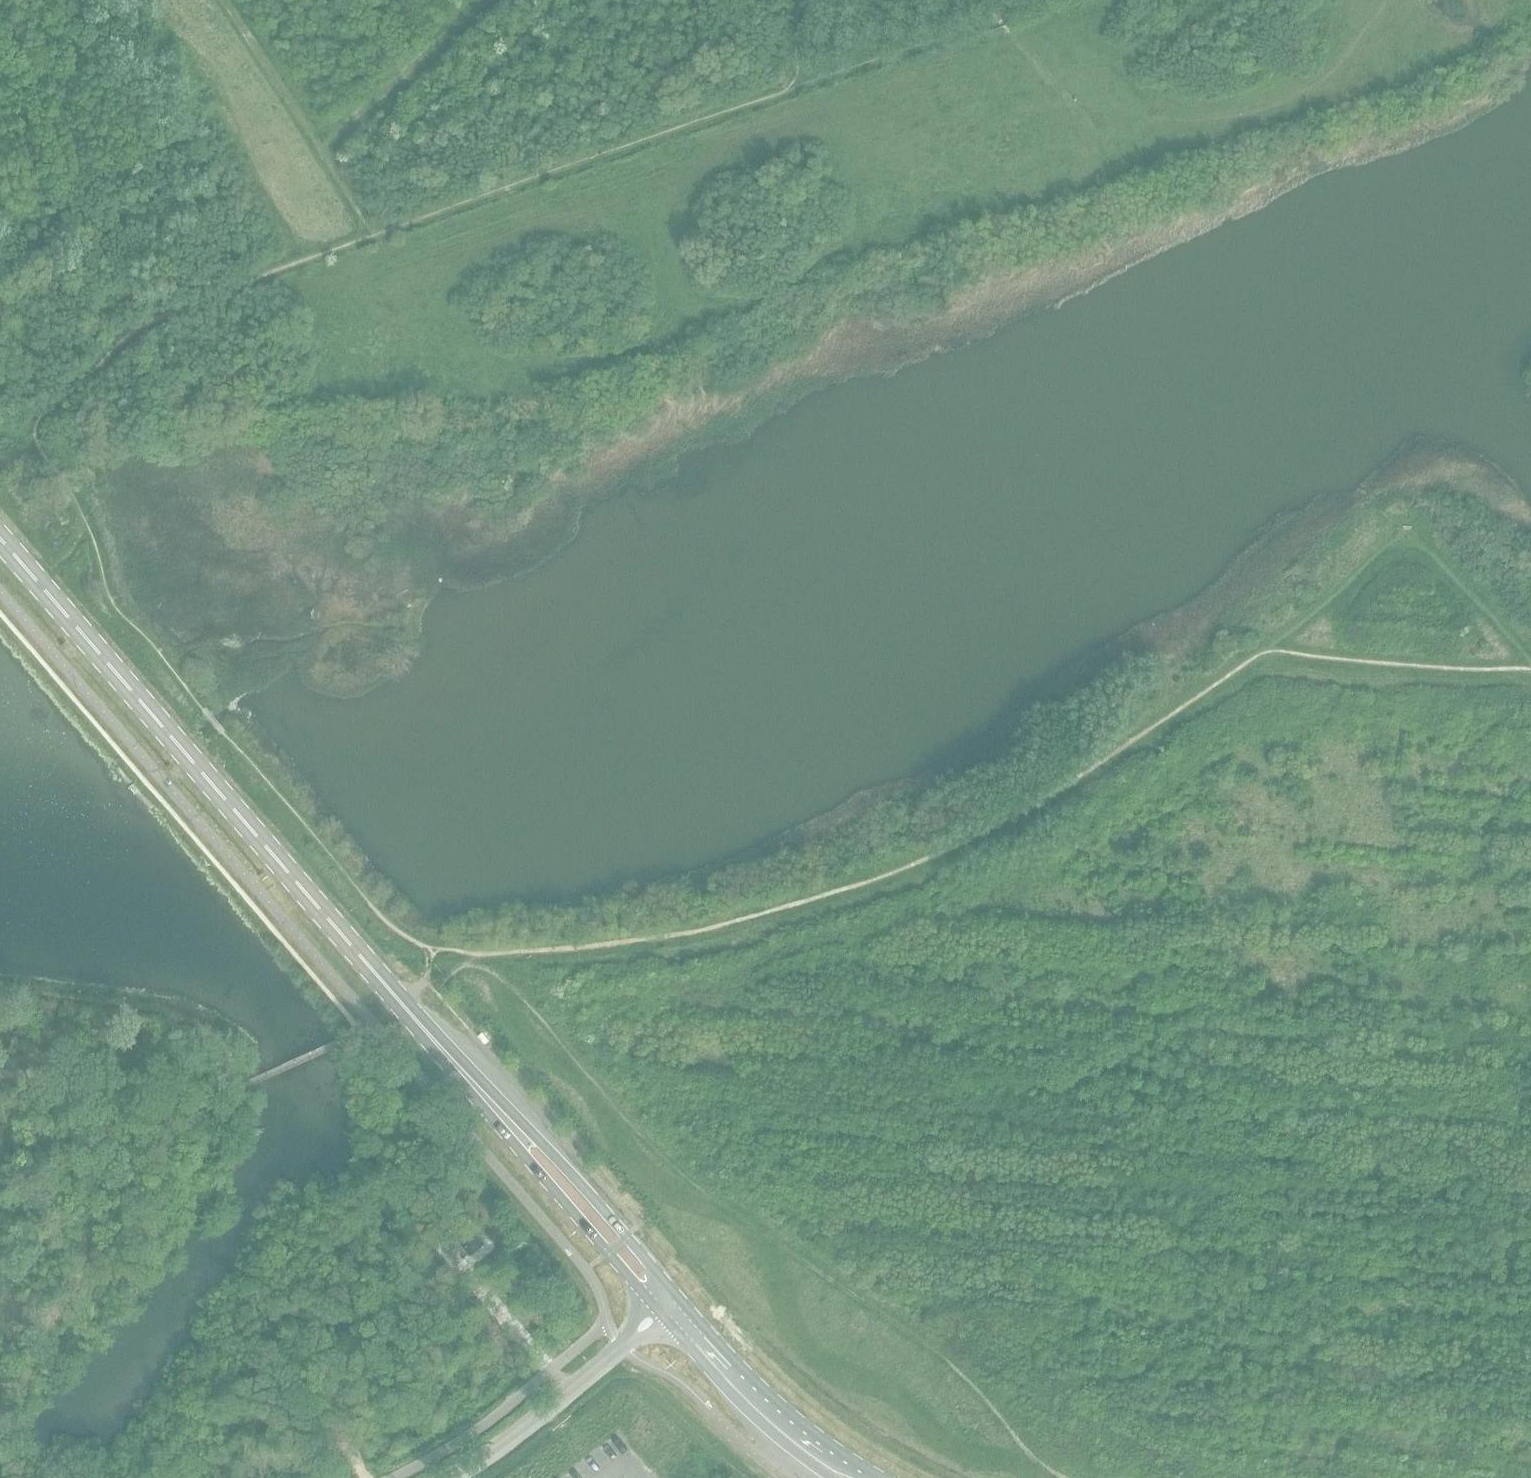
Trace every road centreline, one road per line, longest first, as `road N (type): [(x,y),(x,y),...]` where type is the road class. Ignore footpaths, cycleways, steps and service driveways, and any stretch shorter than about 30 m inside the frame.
road 1 (secondary): [(668,1312),(0,540)]
road 2 (track): [(1001,24),(1058,92),(1084,110),(1239,108),(1316,83),(1393,0)]
road 3 (unclassified): [(458,1477),(668,1312)]
road 4 (secondary): [(852,1477),(776,1424),(668,1312)]

